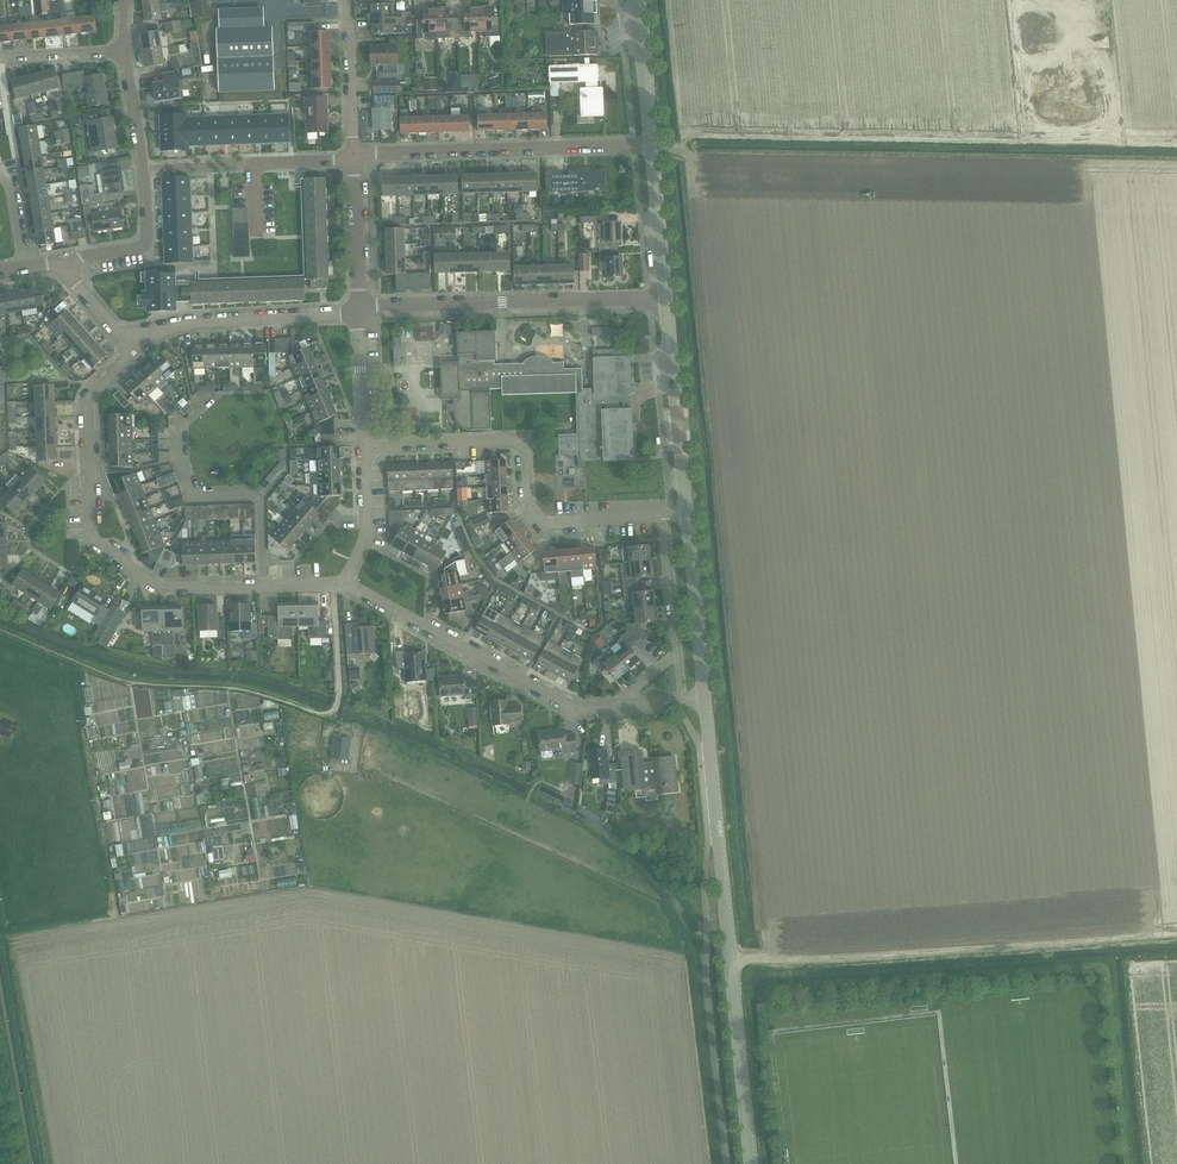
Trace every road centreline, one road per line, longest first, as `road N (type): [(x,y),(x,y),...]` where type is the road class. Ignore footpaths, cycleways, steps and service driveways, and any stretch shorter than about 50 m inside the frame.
road 1 (track): [(0,633),(123,678),(242,687),(328,713),(339,691),(336,585)]
road 2 (residential): [(346,581),(161,587),(101,547),(89,520),(90,411),(134,352)]
road 3 (tertiary): [(753,1163),(703,700)]
road 4 (track): [(1176,935),(731,961)]
road 5 (residential): [(662,517),(544,525),(528,503),(527,441),(363,445)]
road 6 (residential): [(360,306),(665,297)]
road 7 (residential): [(617,707),(561,701),(346,581)]
road 8 (residential): [(354,155),(651,147)]
road 9 (residential): [(67,274),(81,258),(146,241),(126,54)]
road 10 (residential): [(134,352),(190,322),(360,315)]
road 11 (tertiary): [(687,516),(665,297)]
road 12 (residential): [(617,707),(678,652),(662,517)]
road 13 (tertiary): [(703,700),(687,516)]
road 14 (residential): [(256,235),(254,164),(354,162)]
road 15 (residential): [(354,155),(348,0)]
road 16 (tertiary): [(665,297),(651,147)]
road 17 (tertiary): [(651,147),(636,0)]
road 18 (residential): [(360,306),(354,162)]
road 19 (residential): [(346,581),(365,541),(363,445)]
road 20 (residential): [(363,445),(360,315)]
road 21 (residential): [(0,59),(126,54)]

